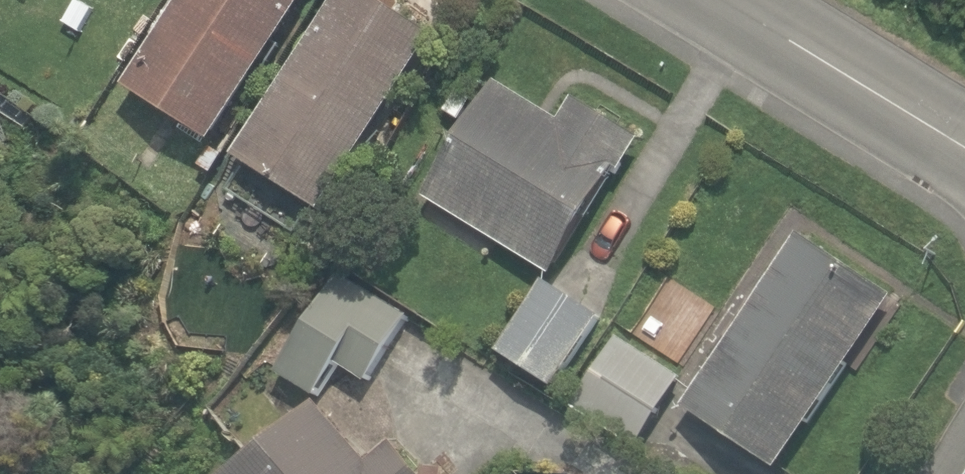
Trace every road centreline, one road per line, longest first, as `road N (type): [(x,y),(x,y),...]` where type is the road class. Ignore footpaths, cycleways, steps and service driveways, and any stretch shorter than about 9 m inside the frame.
road 1 (residential): [(964,154),(719,0)]

